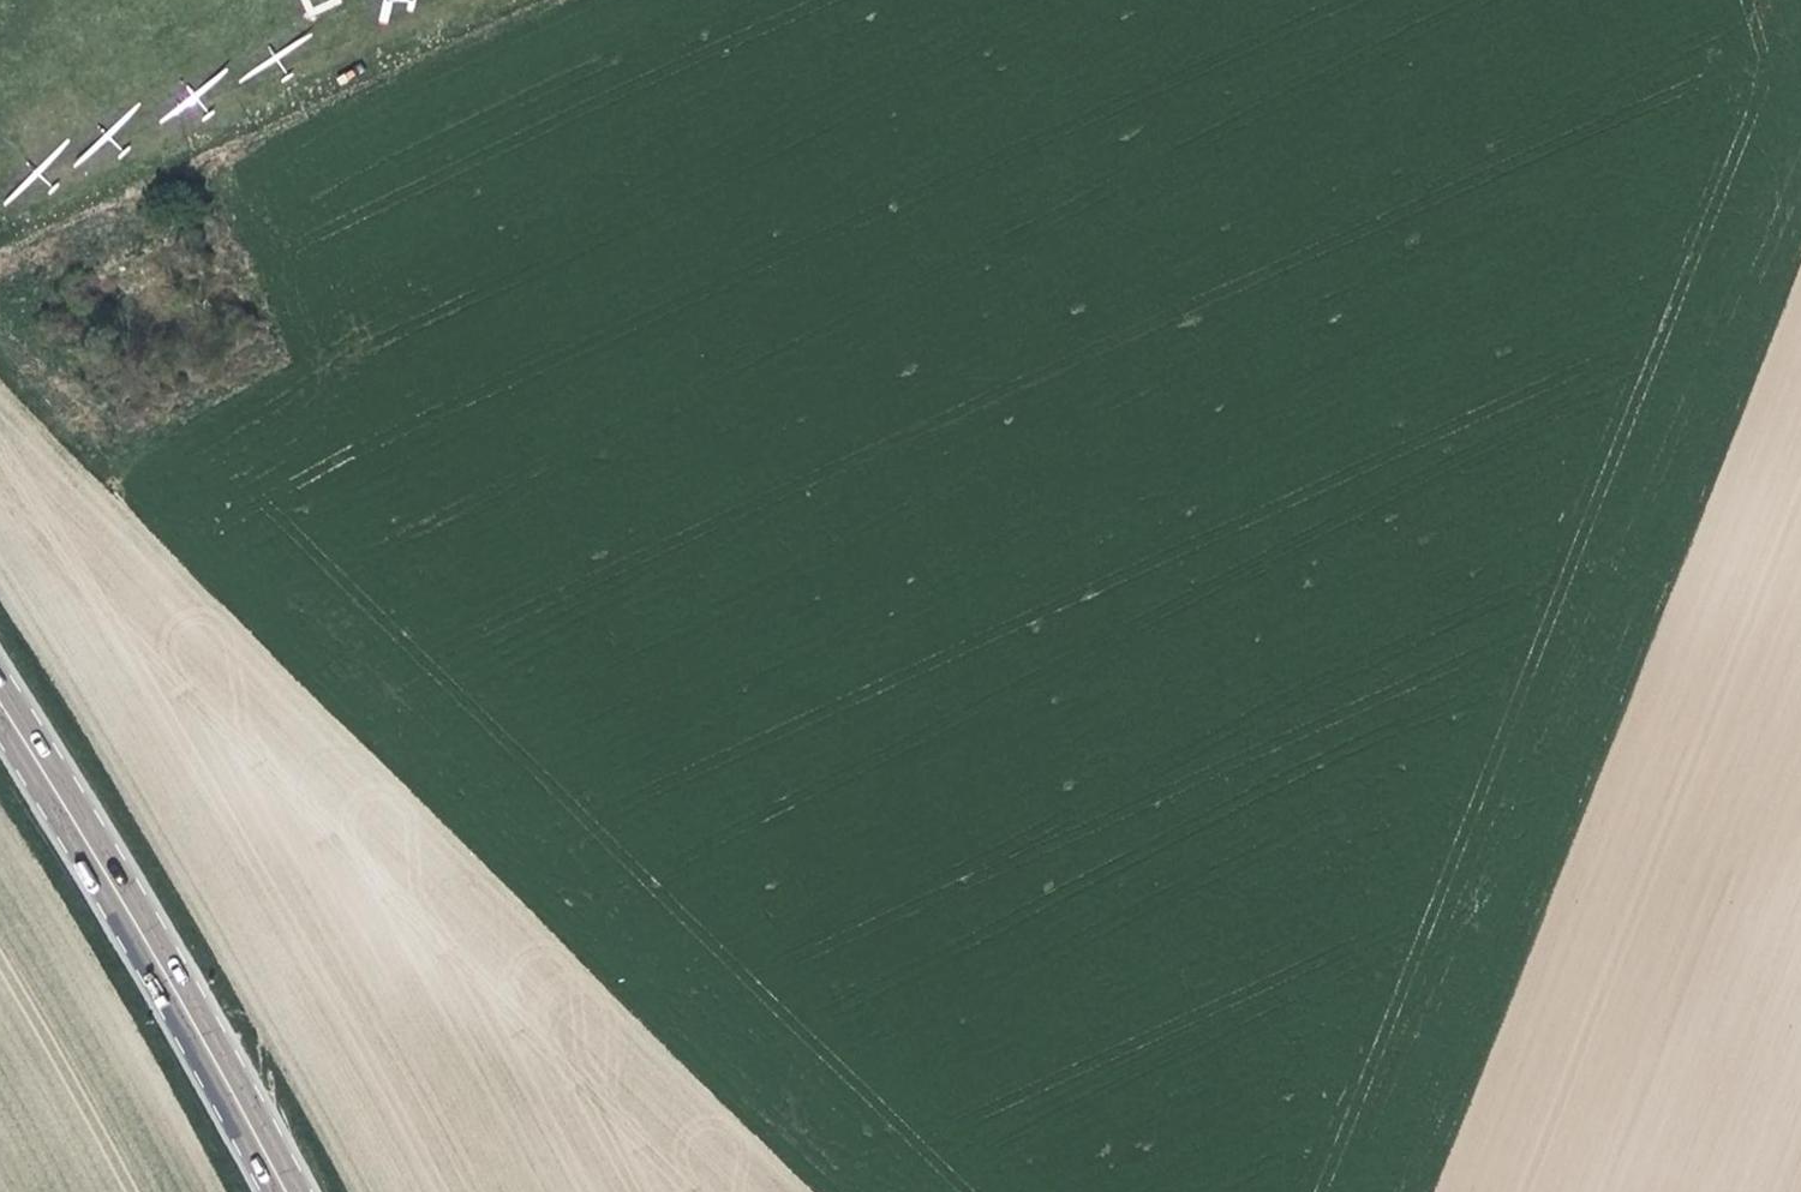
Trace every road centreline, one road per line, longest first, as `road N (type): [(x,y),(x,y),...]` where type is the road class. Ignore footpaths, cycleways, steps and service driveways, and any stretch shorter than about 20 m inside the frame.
road 1 (primary): [(0,701),(288,1191)]

